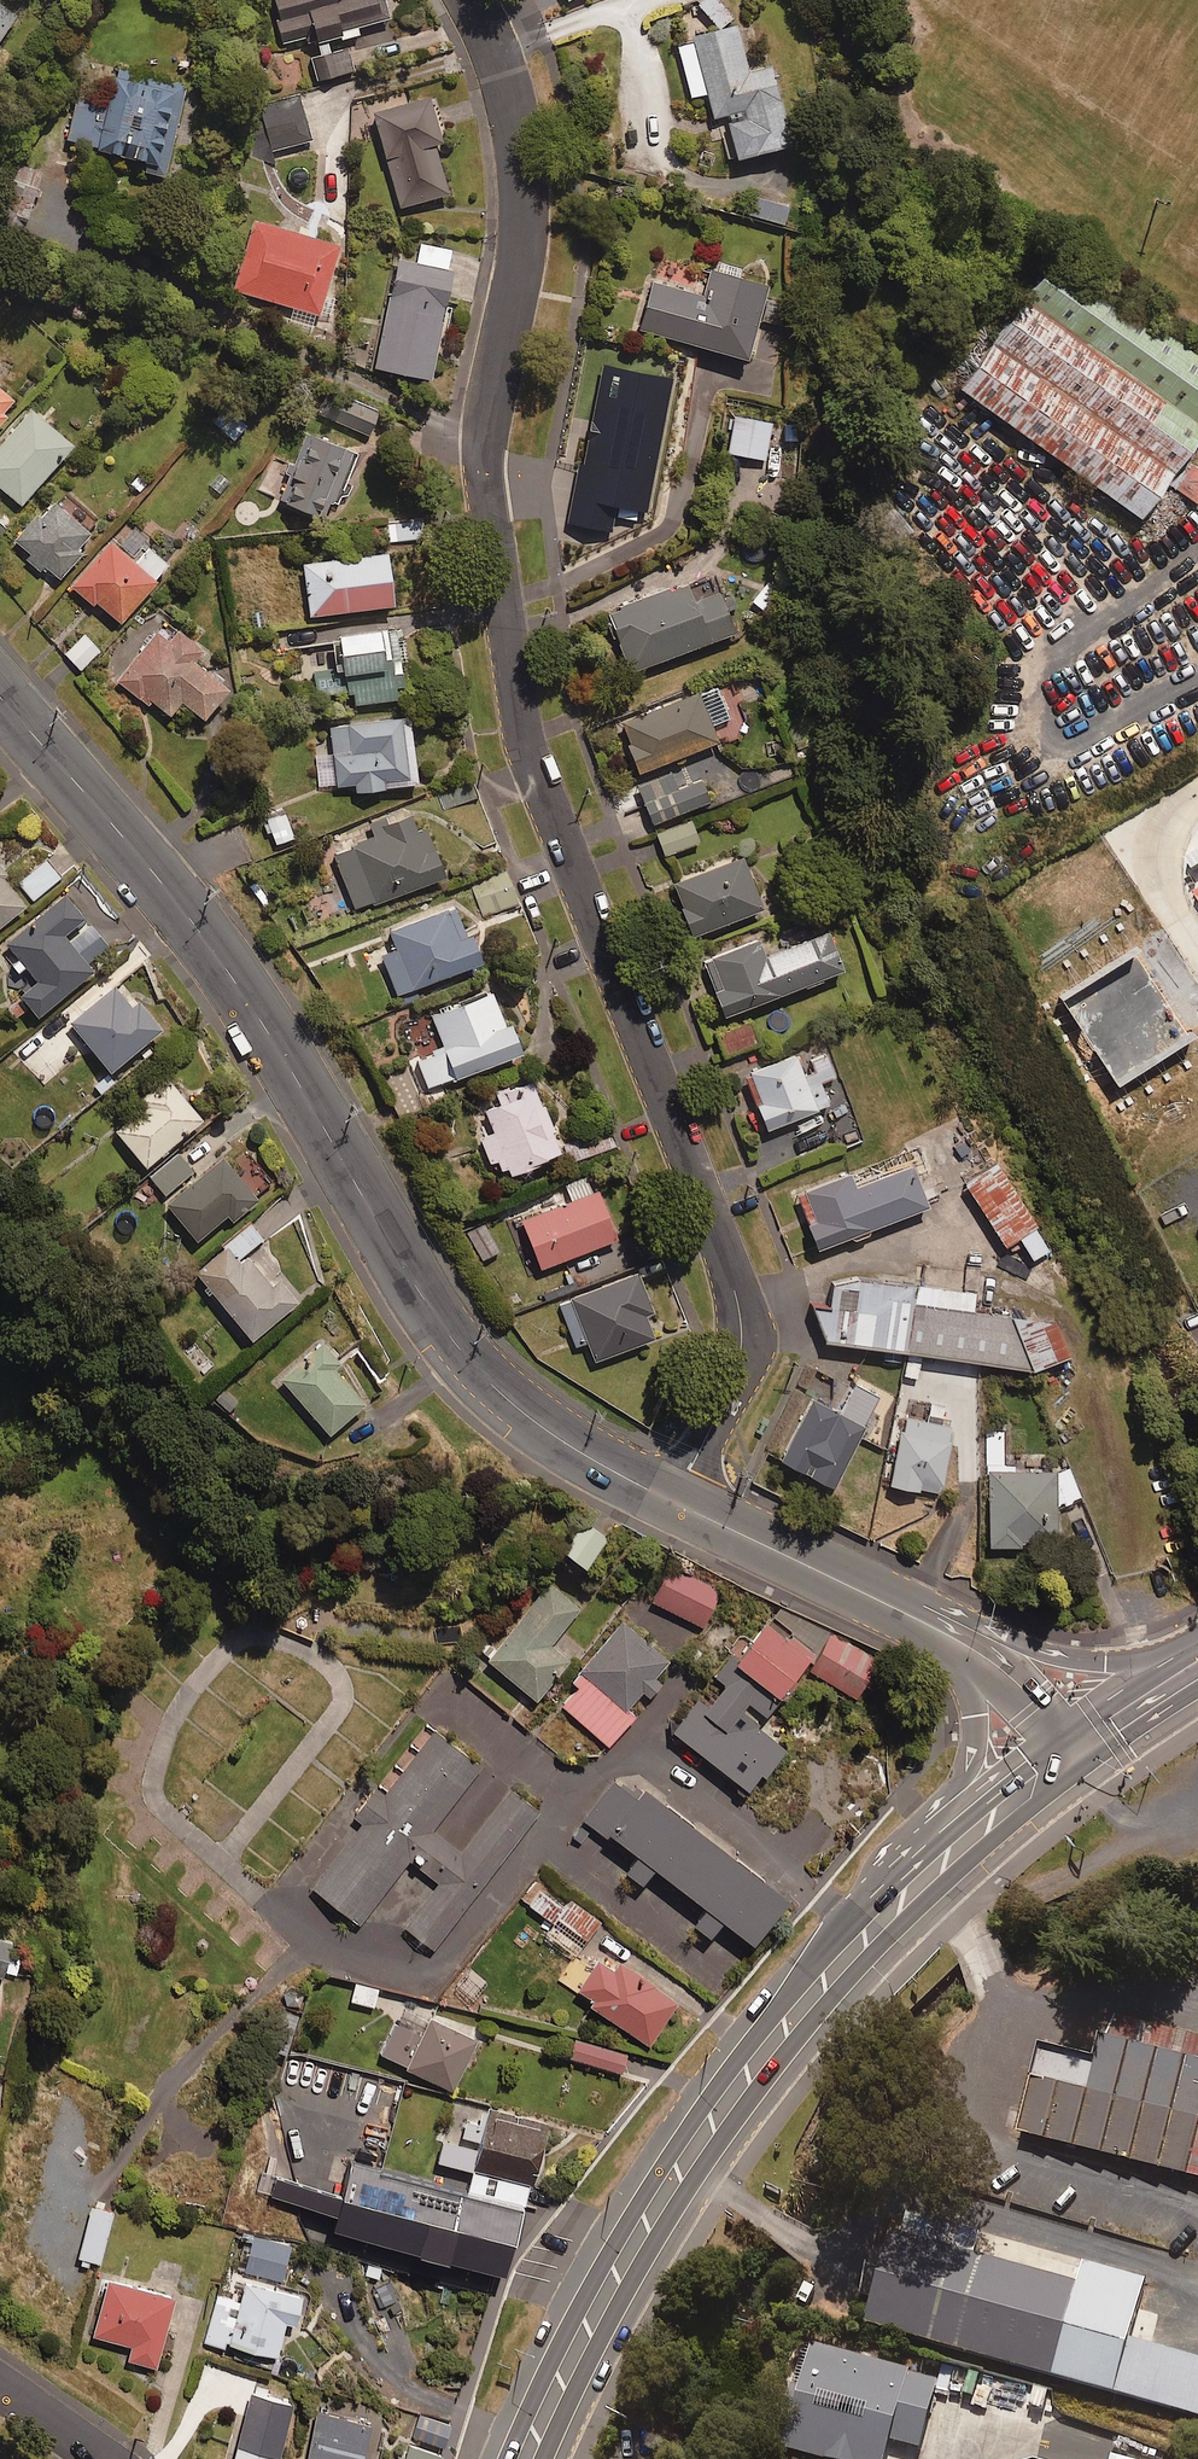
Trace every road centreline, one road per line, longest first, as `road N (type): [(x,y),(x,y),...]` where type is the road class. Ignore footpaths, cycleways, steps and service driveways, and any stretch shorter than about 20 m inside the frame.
road 1 (residential): [(679,1502),(740,1360),(738,1301),(522,740),(483,450),(526,211),(515,116),(473,0)]
road 2 (tertiary): [(679,1502),(585,1454),(503,1395),(430,1312),(259,1019),(180,907),(0,695)]
road 3 (secondary): [(1079,1762),(895,1930),(721,2136),(643,2263),(546,2458)]
road 4 (secondary): [(508,2458),(579,2309),(674,2146),(850,1918)]
road 5 (track): [(827,2308),(911,2346),(1061,2387),(1118,2423),(1197,2454)]
road 6 (tertiary): [(850,1918),(922,1815),(954,1789),(975,1735),(966,1681),(897,1612)]
road 7 (secondary): [(850,1918),(941,1831),(1059,1736)]
road 8 (tertiary): [(897,1612),(1072,1659),(1167,1661)]
road 9 (tertiary): [(897,1612),(679,1502)]
road 10 (tertiary): [(1059,1736),(1006,1673),(897,1612)]
road 11 (secondary): [(1197,1680),(1079,1762)]
road 12 (secondary): [(1059,1736),(1167,1661)]
road 13 (residential): [(0,2386),(103,2458)]

